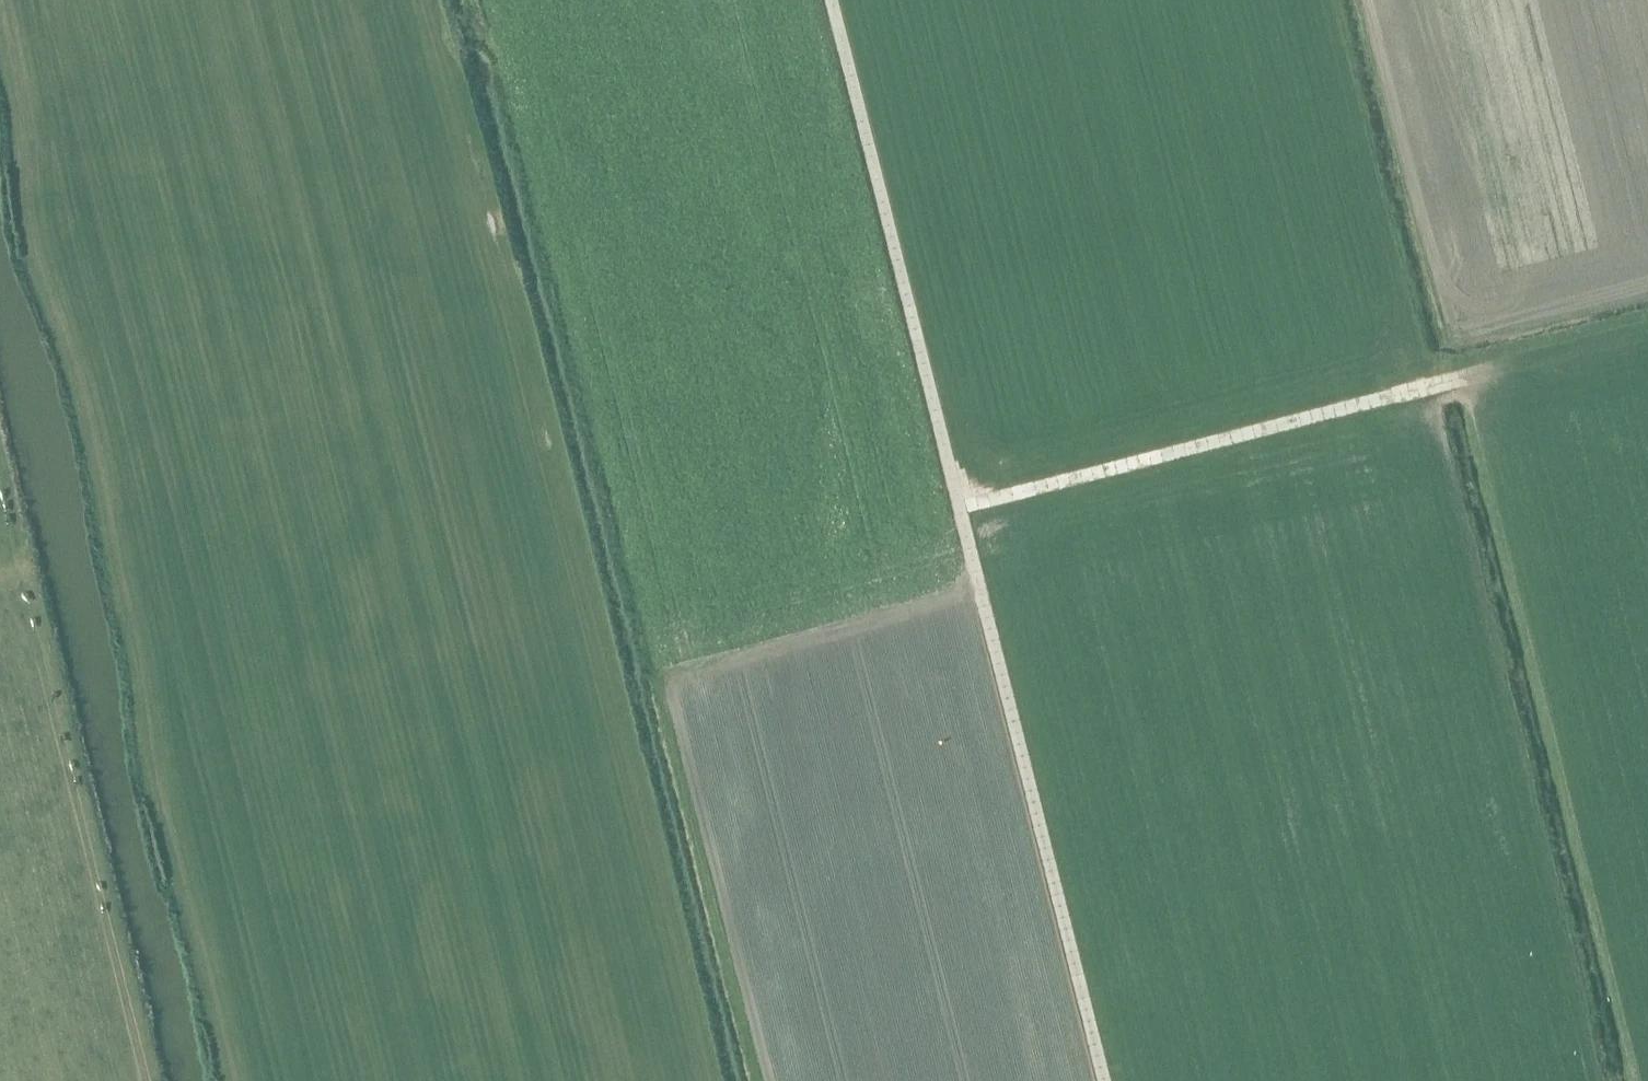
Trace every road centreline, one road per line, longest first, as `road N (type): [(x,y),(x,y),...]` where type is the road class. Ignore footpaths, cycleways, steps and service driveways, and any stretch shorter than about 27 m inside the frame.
road 1 (track): [(962,507),(1109,1080)]
road 2 (track): [(1482,377),(962,507)]
road 3 (track): [(962,507),(833,0)]

